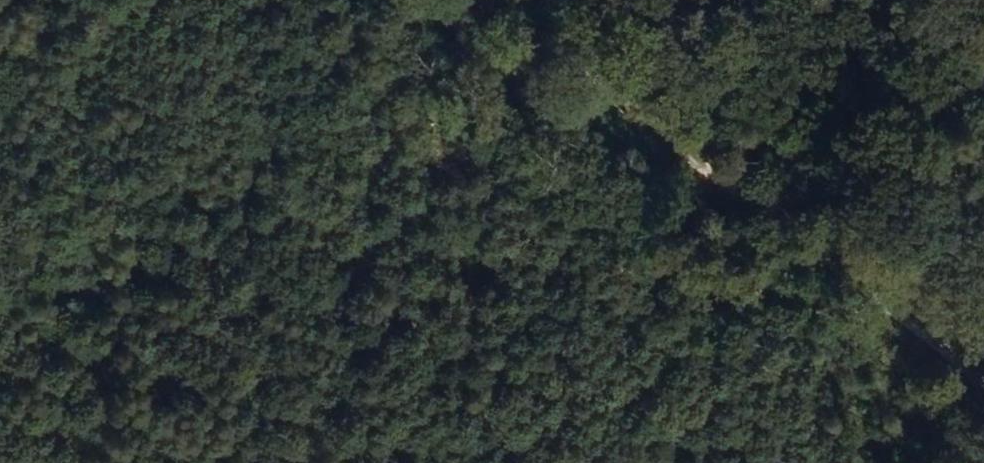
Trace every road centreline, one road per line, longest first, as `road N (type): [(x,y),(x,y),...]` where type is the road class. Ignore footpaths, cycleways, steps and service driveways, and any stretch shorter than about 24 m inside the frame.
road 1 (track): [(983,384),(469,0)]

